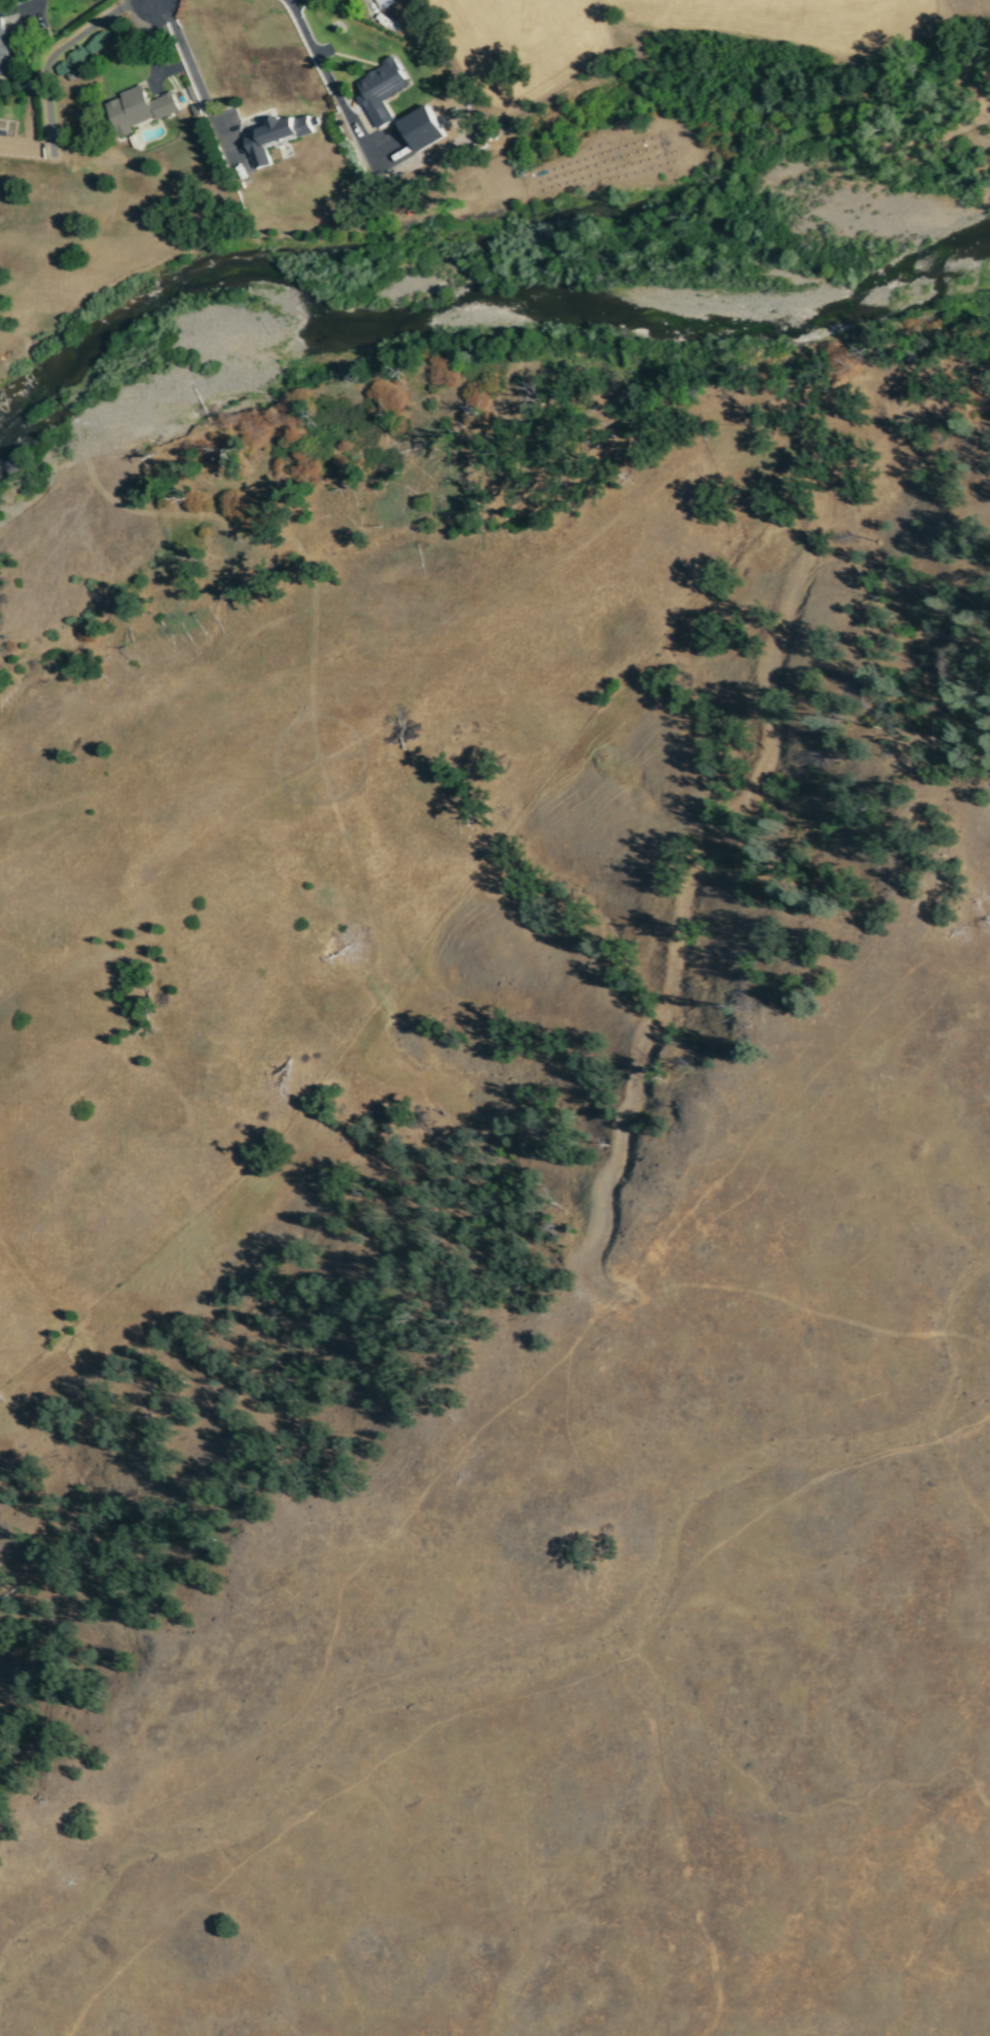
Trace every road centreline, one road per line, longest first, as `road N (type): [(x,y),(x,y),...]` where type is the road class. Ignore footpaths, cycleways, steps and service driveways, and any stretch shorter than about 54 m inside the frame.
road 1 (track): [(595,0),(604,50),(382,184)]

